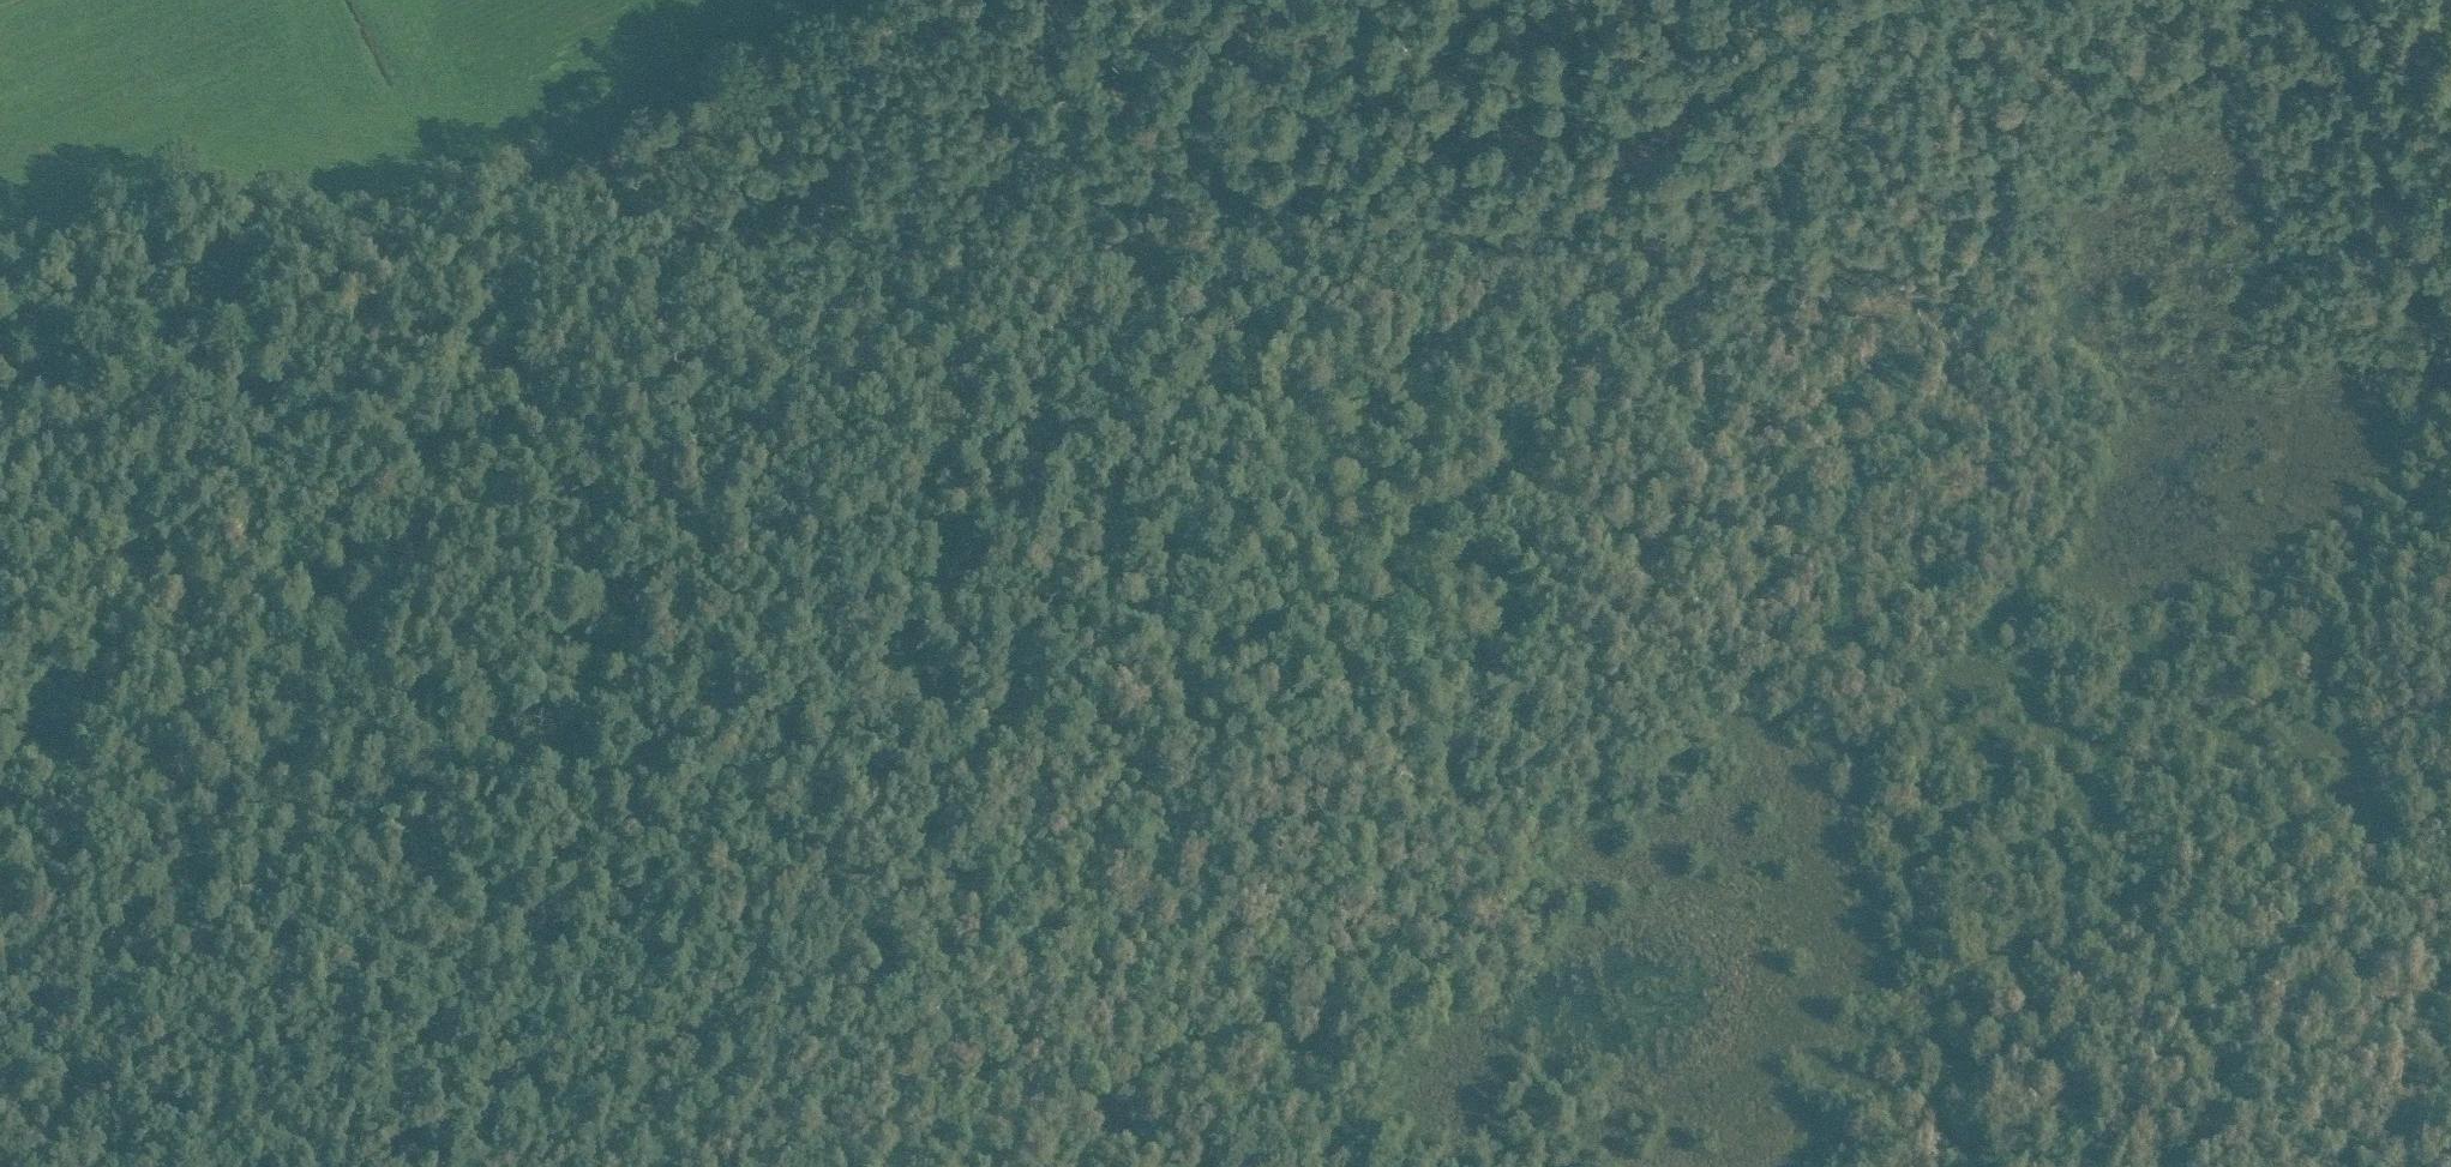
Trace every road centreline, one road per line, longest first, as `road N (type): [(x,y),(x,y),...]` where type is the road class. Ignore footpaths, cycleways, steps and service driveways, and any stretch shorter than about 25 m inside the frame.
road 1 (track): [(0,490),(292,341),(518,206),(732,100),(902,0)]

